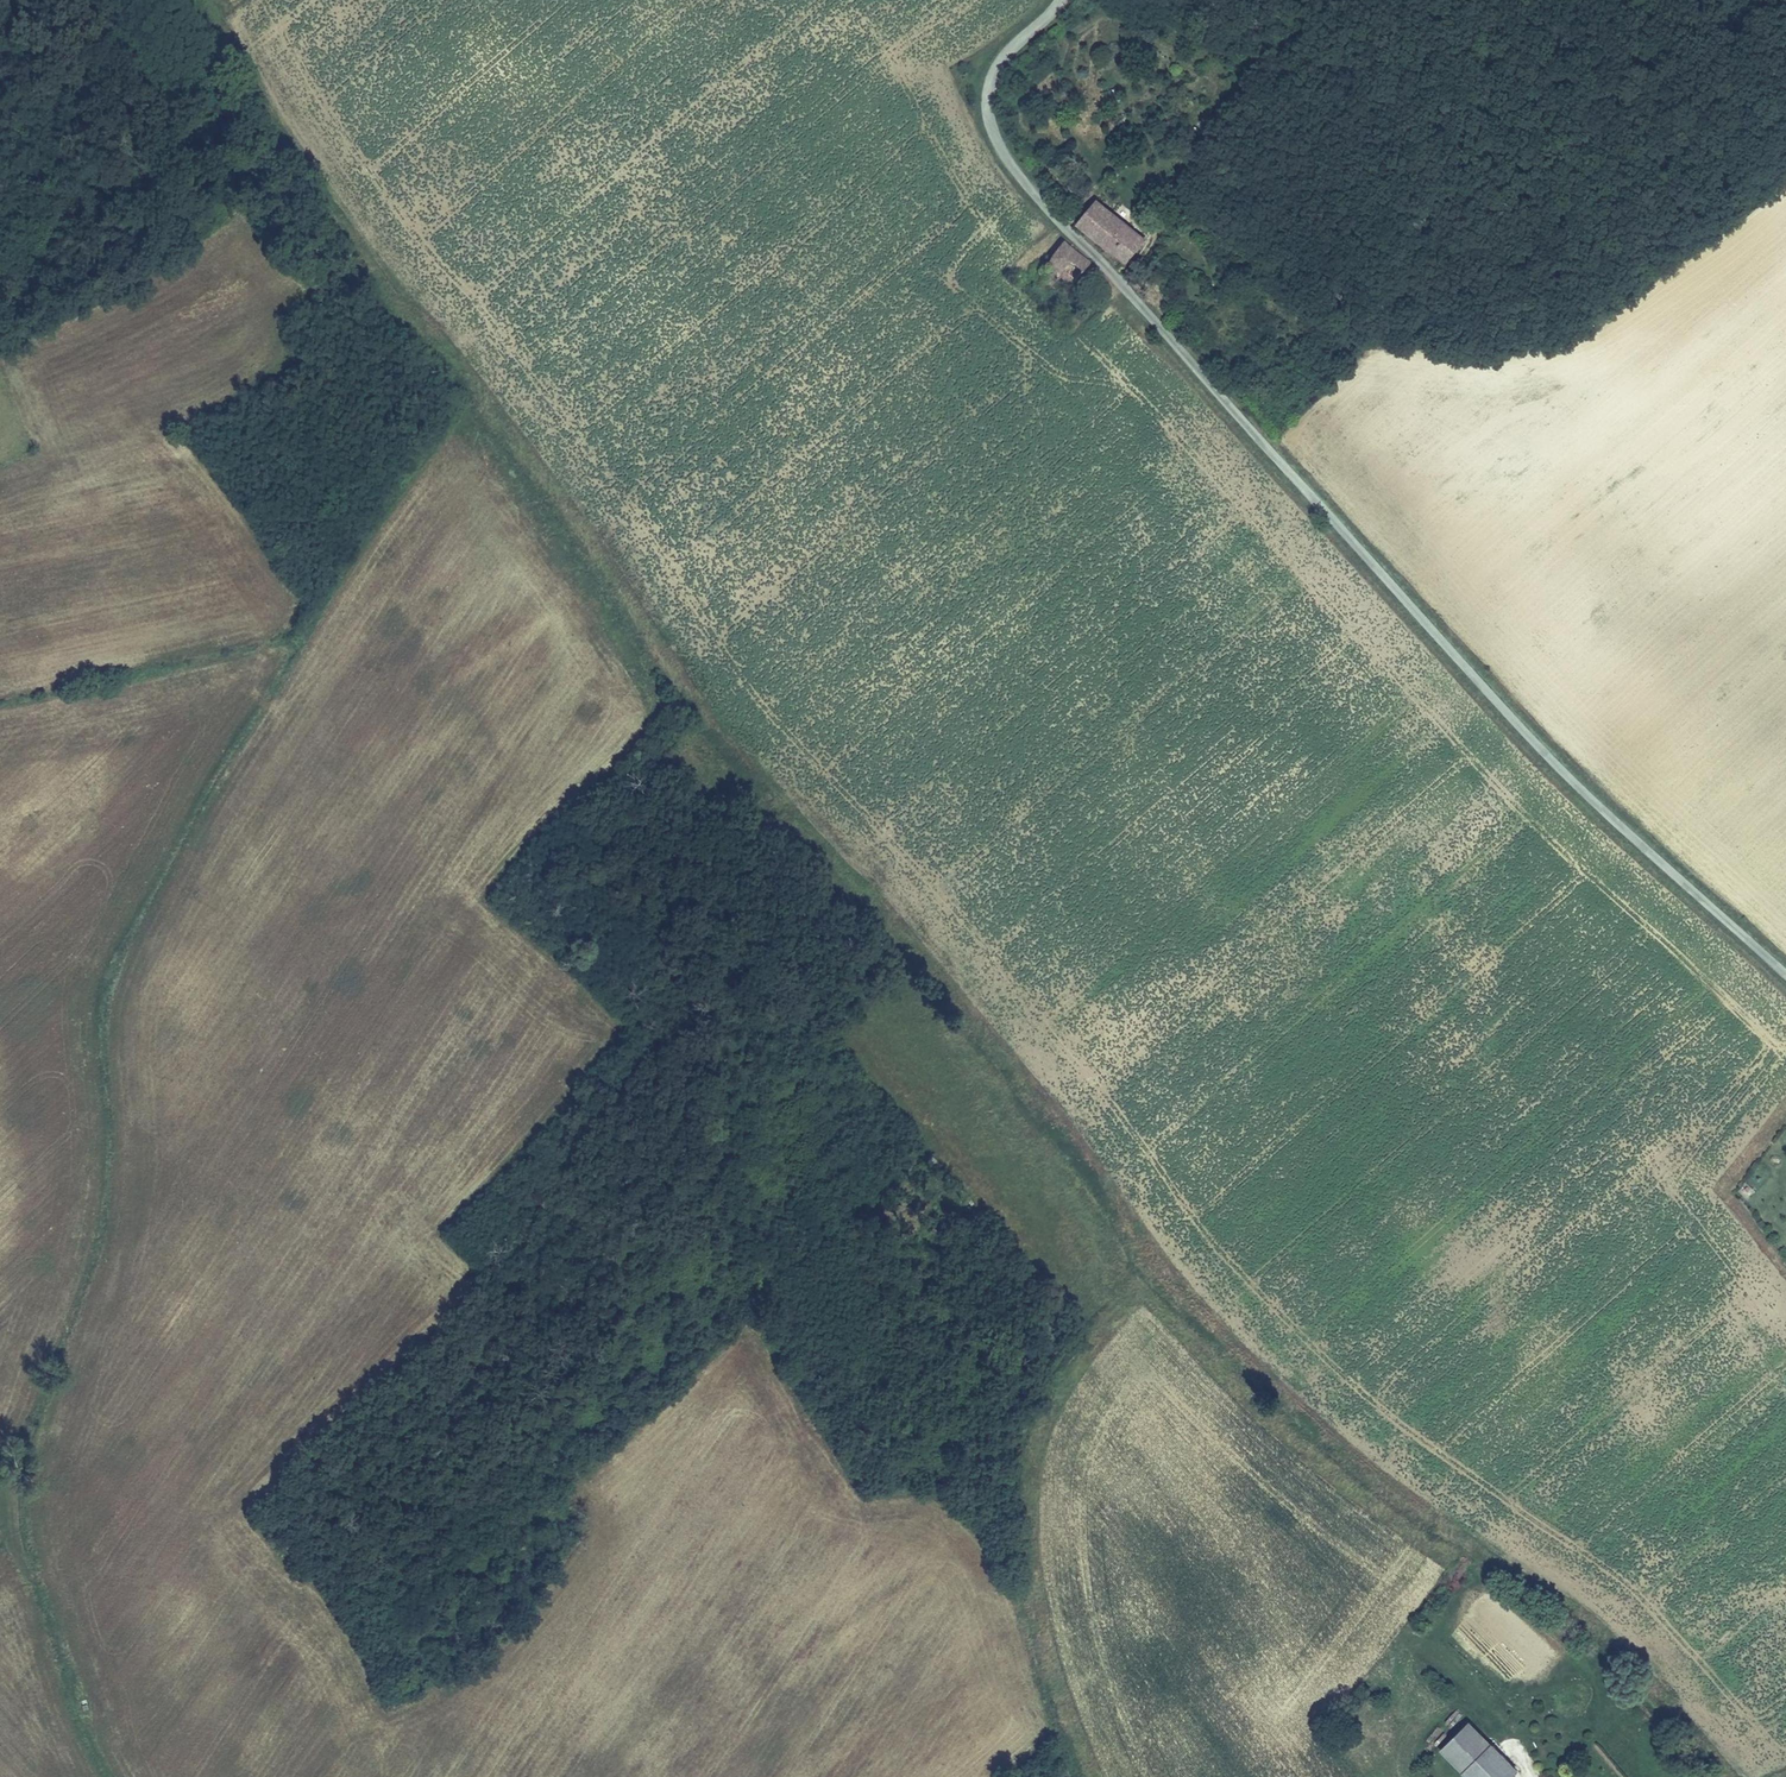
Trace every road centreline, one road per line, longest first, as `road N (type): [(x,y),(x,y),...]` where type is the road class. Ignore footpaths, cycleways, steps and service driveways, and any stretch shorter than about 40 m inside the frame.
road 1 (unclassified): [(1785,969),(1658,866),(1373,577),(1161,319),(995,146),(984,103),(1001,56),(1059,0)]

